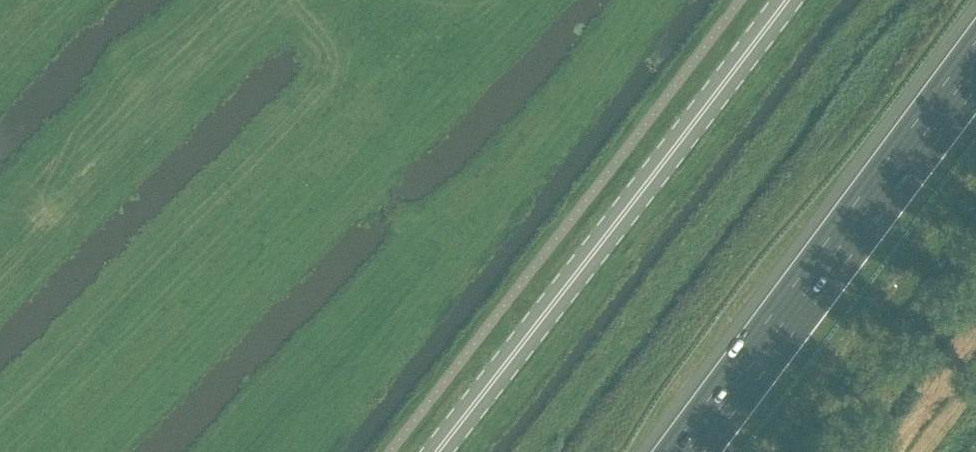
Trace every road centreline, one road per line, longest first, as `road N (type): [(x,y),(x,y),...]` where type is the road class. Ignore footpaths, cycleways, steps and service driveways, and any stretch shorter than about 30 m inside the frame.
road 1 (secondary): [(436,451),(786,0)]
road 2 (motorway): [(975,64),(686,451)]

